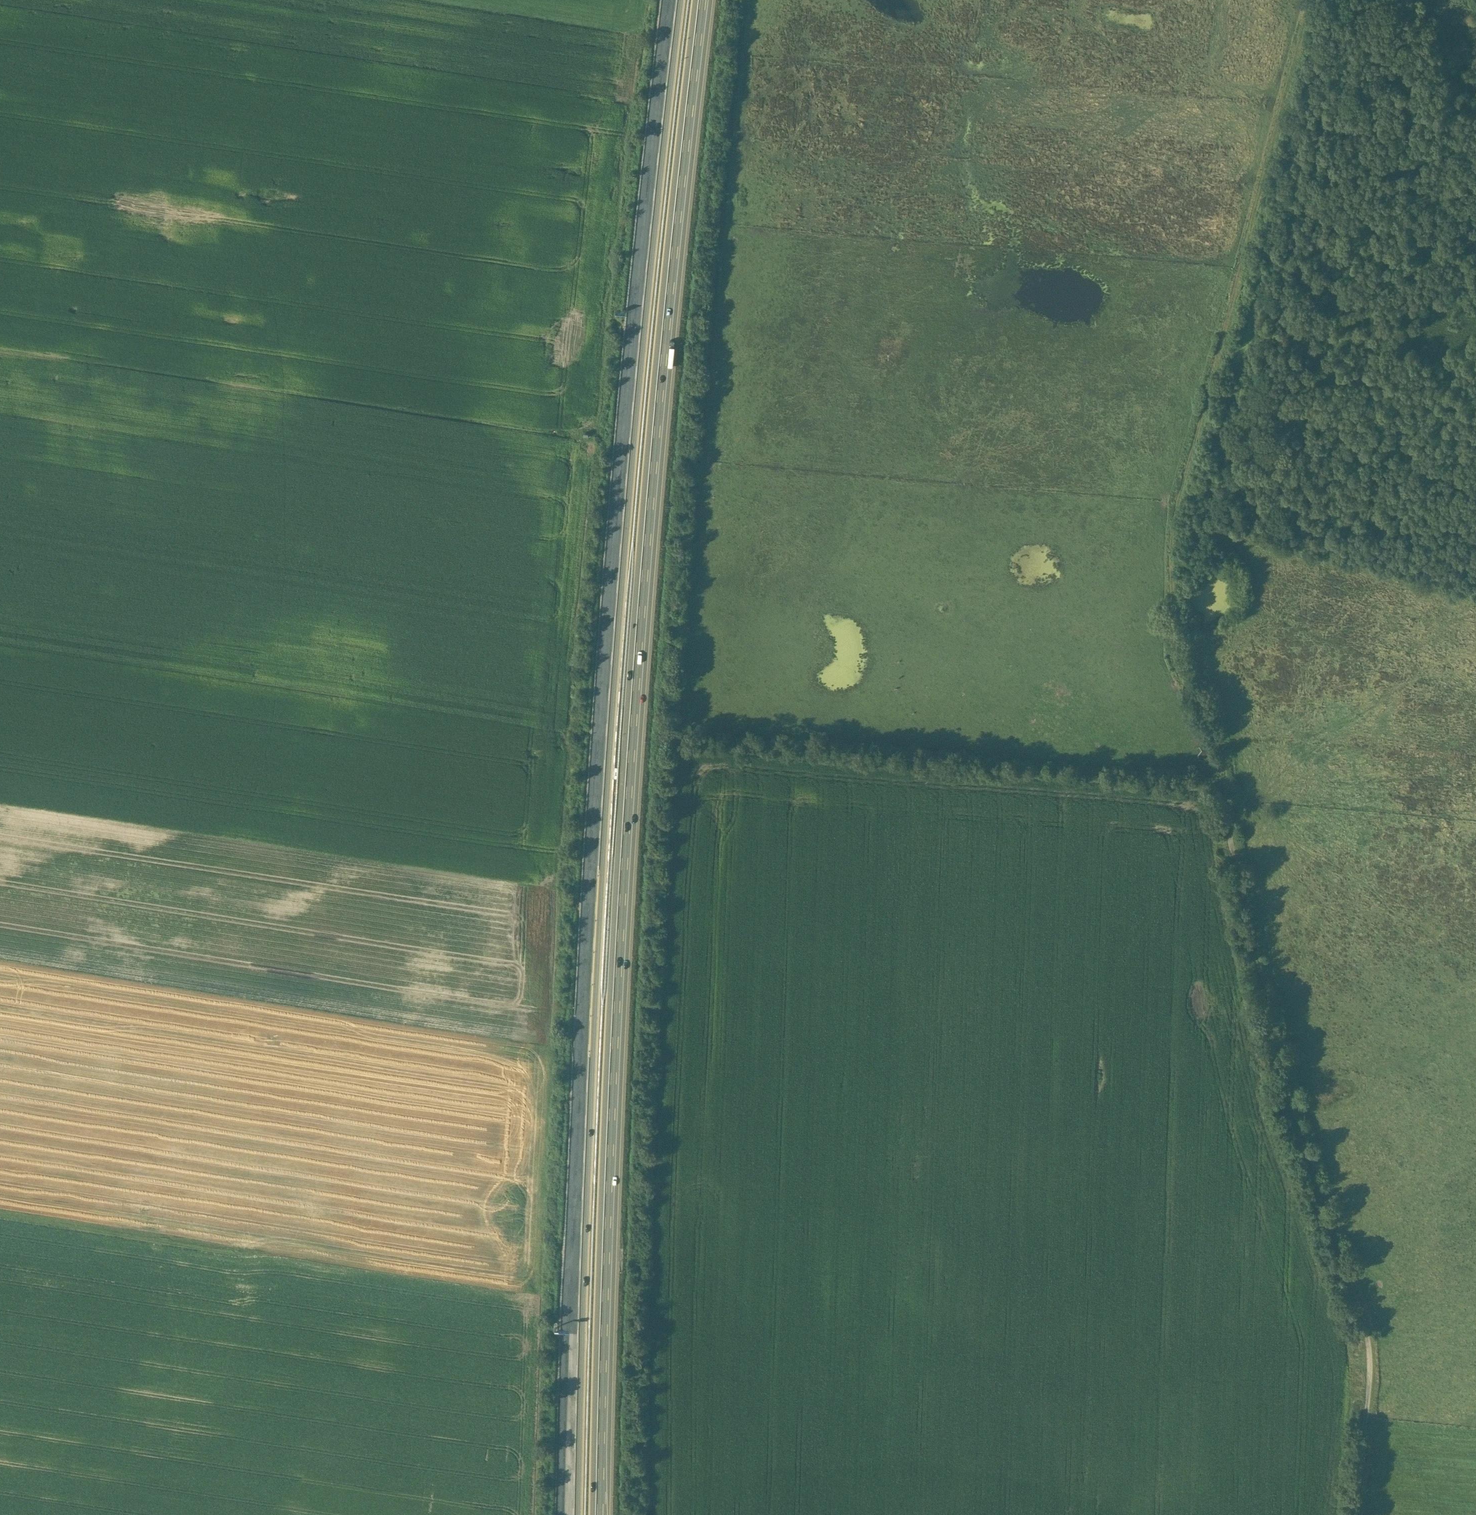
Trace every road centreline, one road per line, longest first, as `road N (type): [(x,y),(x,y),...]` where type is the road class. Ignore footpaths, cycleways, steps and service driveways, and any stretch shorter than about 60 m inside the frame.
road 1 (motorway): [(597,1514),(621,891),(654,439),(703,0)]
road 2 (motorway): [(678,0),(595,896),(570,1514)]

